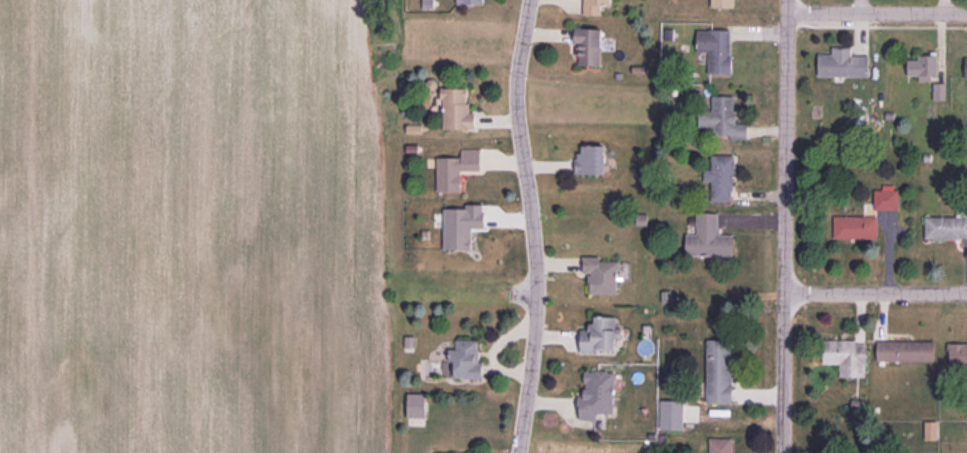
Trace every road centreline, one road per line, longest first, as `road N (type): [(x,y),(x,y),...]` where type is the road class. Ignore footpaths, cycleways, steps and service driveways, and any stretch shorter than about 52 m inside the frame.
road 1 (residential): [(530,0),(515,102),(537,275),(519,452)]
road 2 (residential): [(787,0),(782,452)]
road 3 (residential): [(966,295),(783,294)]
road 4 (residential): [(966,15),(787,13)]

